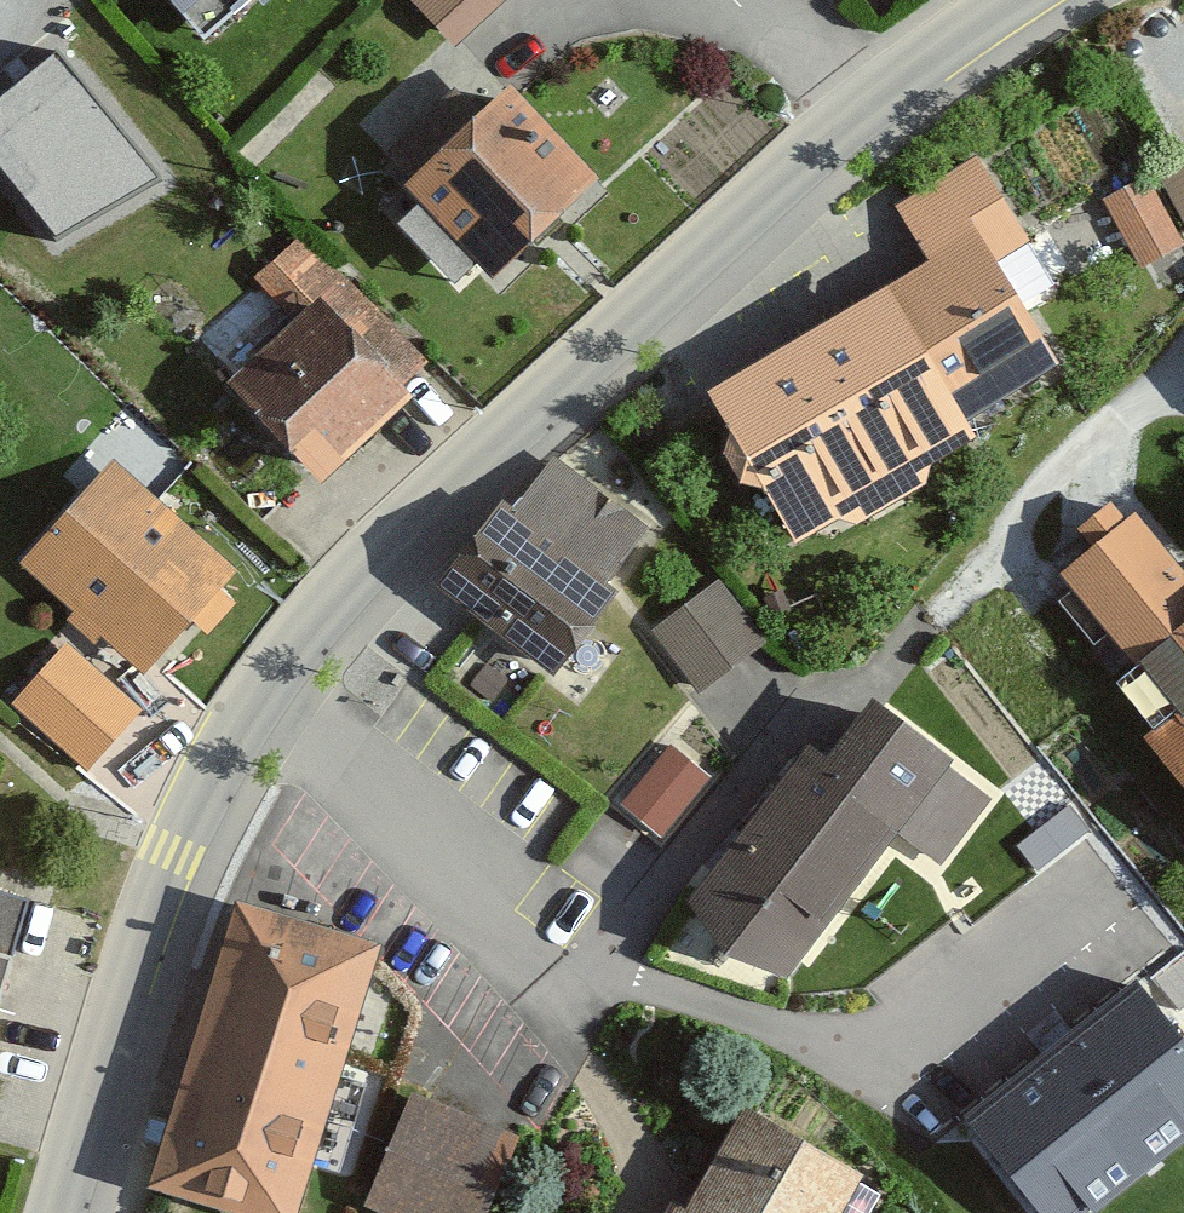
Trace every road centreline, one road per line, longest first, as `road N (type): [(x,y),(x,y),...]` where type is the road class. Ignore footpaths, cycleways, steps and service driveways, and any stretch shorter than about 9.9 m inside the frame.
road 1 (unclassified): [(1017,0),(860,104),(603,346),(425,499),(332,598),(263,690)]
road 2 (unclassified): [(263,690),(178,852),(62,1212)]
road 3 (residential): [(263,690),(442,848),(513,958),(582,1044)]

